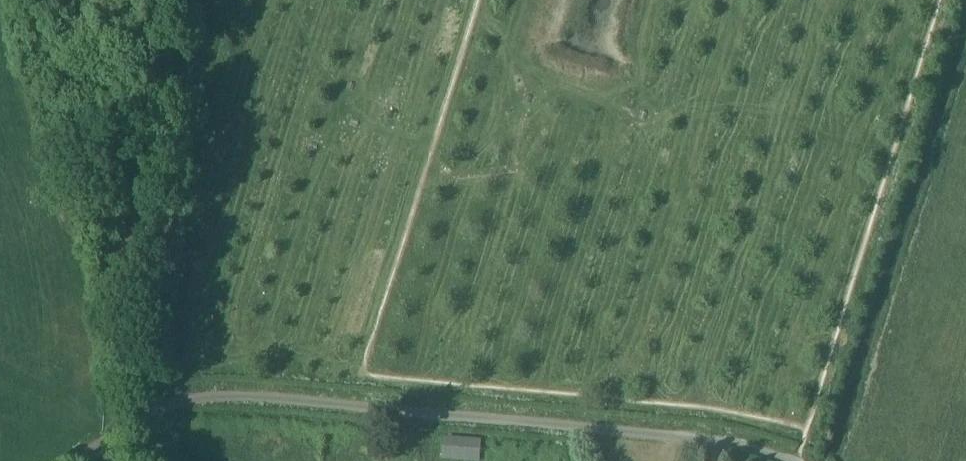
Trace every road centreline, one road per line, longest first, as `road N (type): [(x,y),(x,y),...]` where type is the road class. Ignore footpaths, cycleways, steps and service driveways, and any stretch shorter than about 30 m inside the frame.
road 1 (track): [(128,427),(161,0)]

